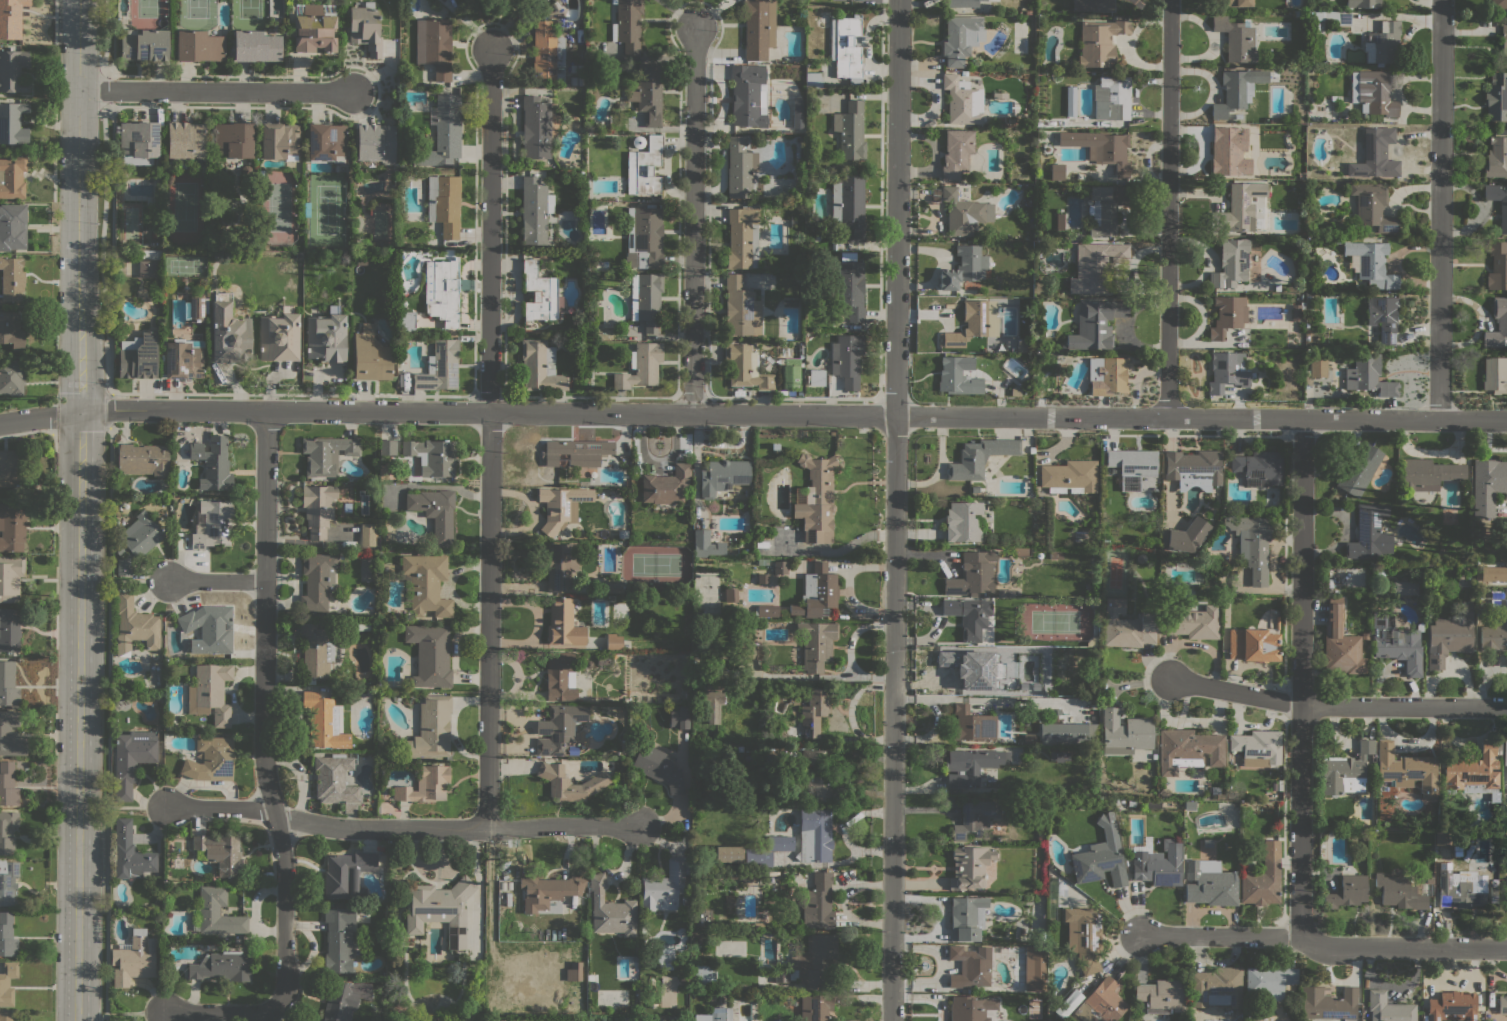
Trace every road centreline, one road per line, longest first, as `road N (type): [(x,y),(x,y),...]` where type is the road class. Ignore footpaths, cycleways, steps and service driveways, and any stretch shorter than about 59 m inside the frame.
road 1 (tertiary): [(77,1020),(79,0)]
road 2 (tertiary): [(896,416),(81,412)]
road 3 (residential): [(488,829),(495,49)]
road 4 (tertiary): [(1506,421),(896,416)]
road 5 (tertiary): [(891,1020),(896,416)]
road 6 (residential): [(1301,938),(1303,420)]
road 7 (residential): [(1439,421),(1442,0)]
road 8 (residential): [(1168,419),(1171,0)]
road 9 (tertiary): [(896,416),(899,0)]
road 10 (residential): [(277,820),(265,754),(265,412)]
road 11 (residential): [(693,414),(698,28)]
road 12 (residential): [(277,820),(353,829),(642,823)]
road 13 (residential): [(1506,948),(1146,935)]
road 14 (residential): [(1175,679),(1300,706),(1506,707)]
road 15 (residential): [(277,820),(285,881),(282,998),(260,1015),(163,1013)]
road 16 (residential): [(78,92),(356,93)]

